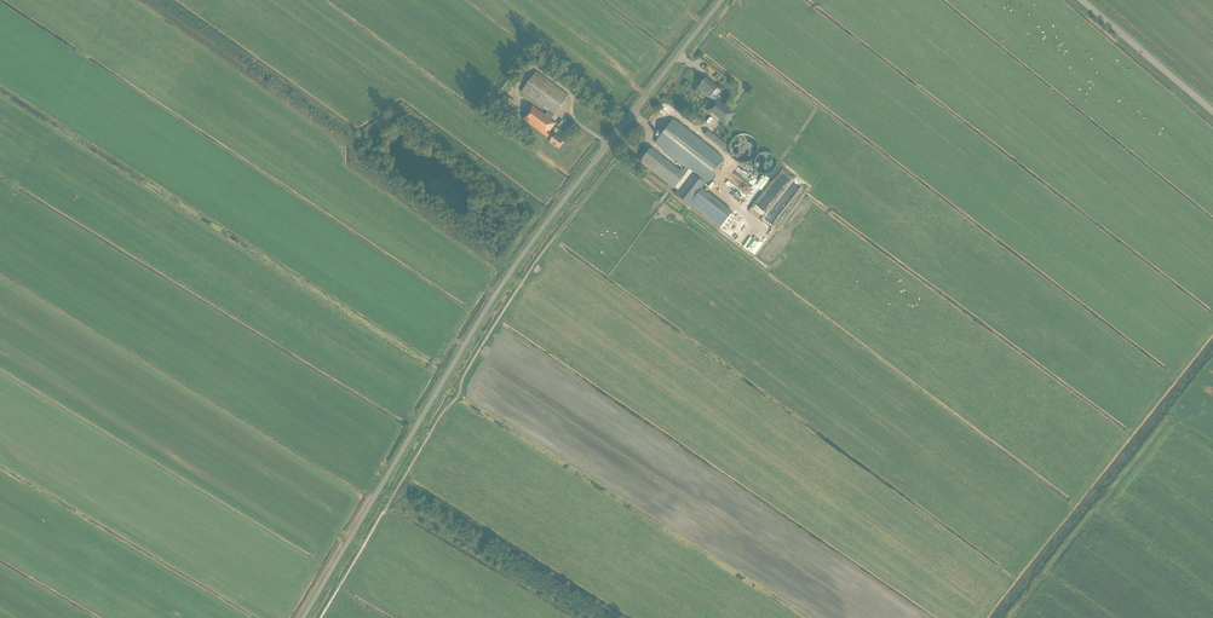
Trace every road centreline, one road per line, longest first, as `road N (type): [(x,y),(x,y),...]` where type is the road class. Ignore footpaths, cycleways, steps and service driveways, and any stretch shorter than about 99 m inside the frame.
road 1 (unclassified): [(308,617),(491,301),(722,0)]
road 2 (tertiary): [(1212,111),(1082,0)]

